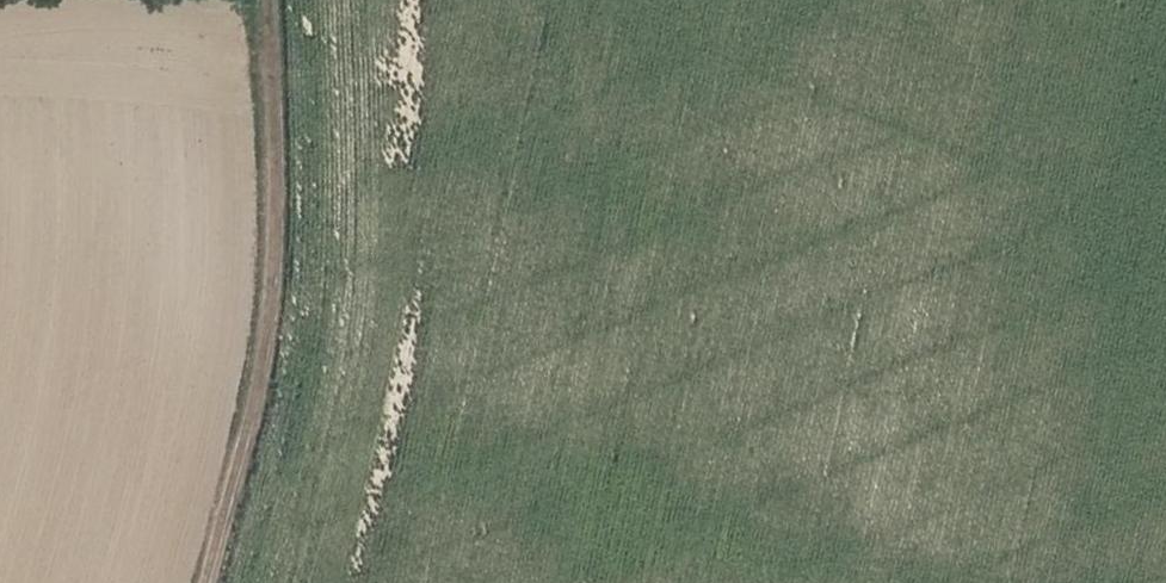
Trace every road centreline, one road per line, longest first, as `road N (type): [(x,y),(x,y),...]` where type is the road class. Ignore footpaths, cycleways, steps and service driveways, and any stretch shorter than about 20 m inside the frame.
road 1 (track): [(268,0),(275,350),(207,582)]

